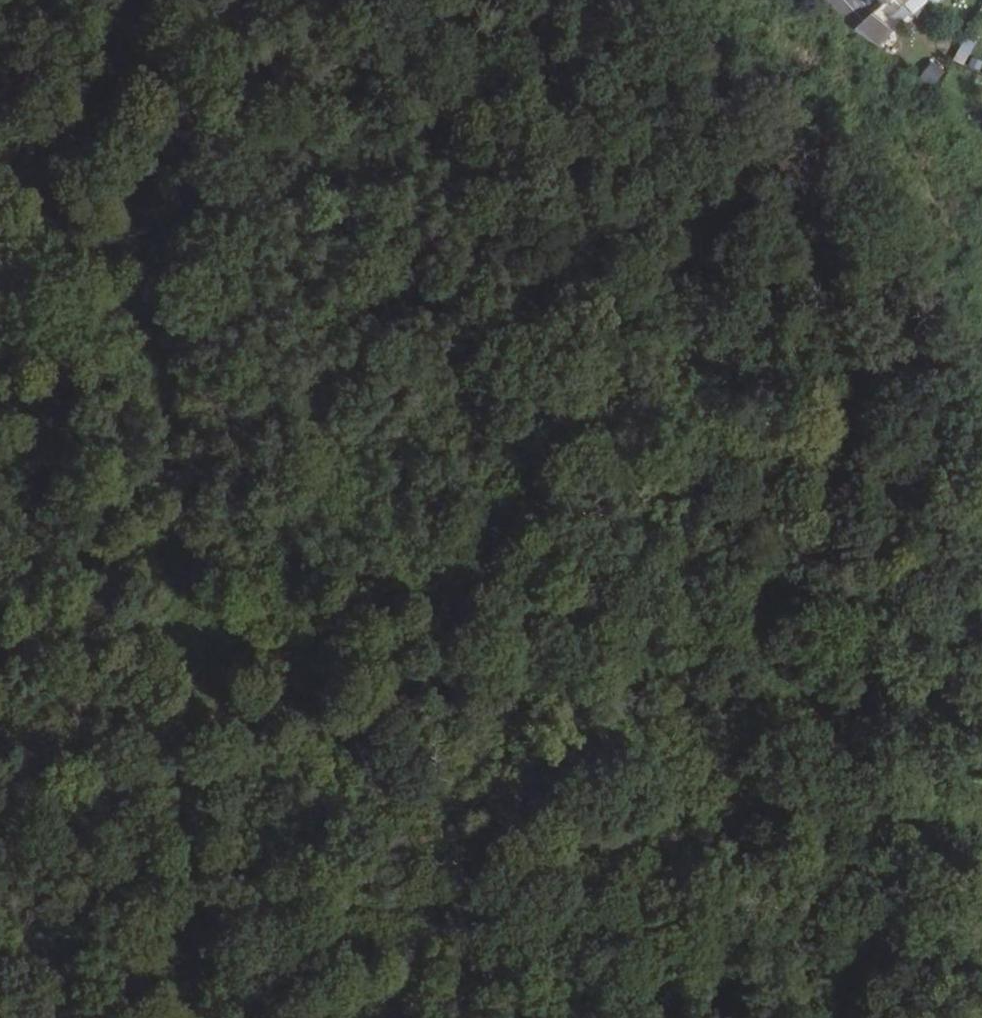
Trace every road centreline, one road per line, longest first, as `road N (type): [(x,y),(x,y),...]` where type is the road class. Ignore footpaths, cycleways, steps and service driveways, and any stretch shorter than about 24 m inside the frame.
road 1 (track): [(194,1017),(181,741),(160,536),(139,0)]

